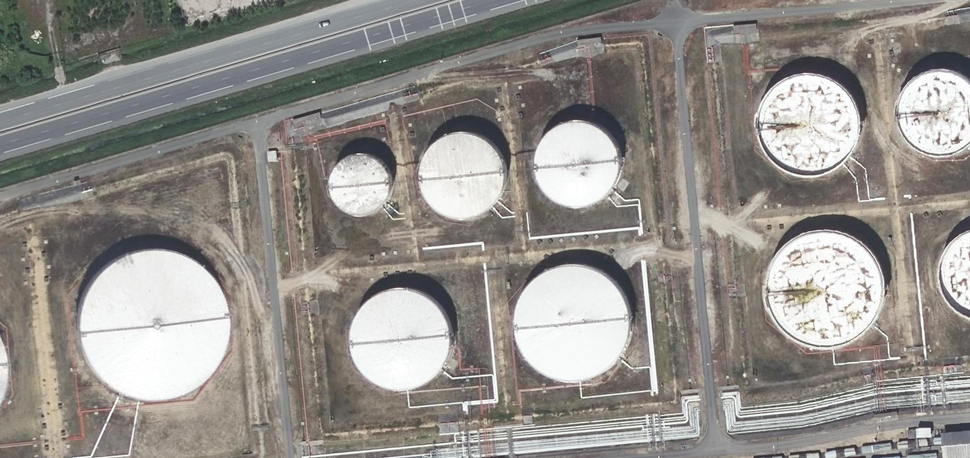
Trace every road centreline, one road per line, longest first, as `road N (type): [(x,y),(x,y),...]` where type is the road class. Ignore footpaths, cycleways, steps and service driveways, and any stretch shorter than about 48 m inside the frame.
road 1 (secondary): [(0,147),(505,0)]
road 2 (secondary): [(409,0),(0,120)]

